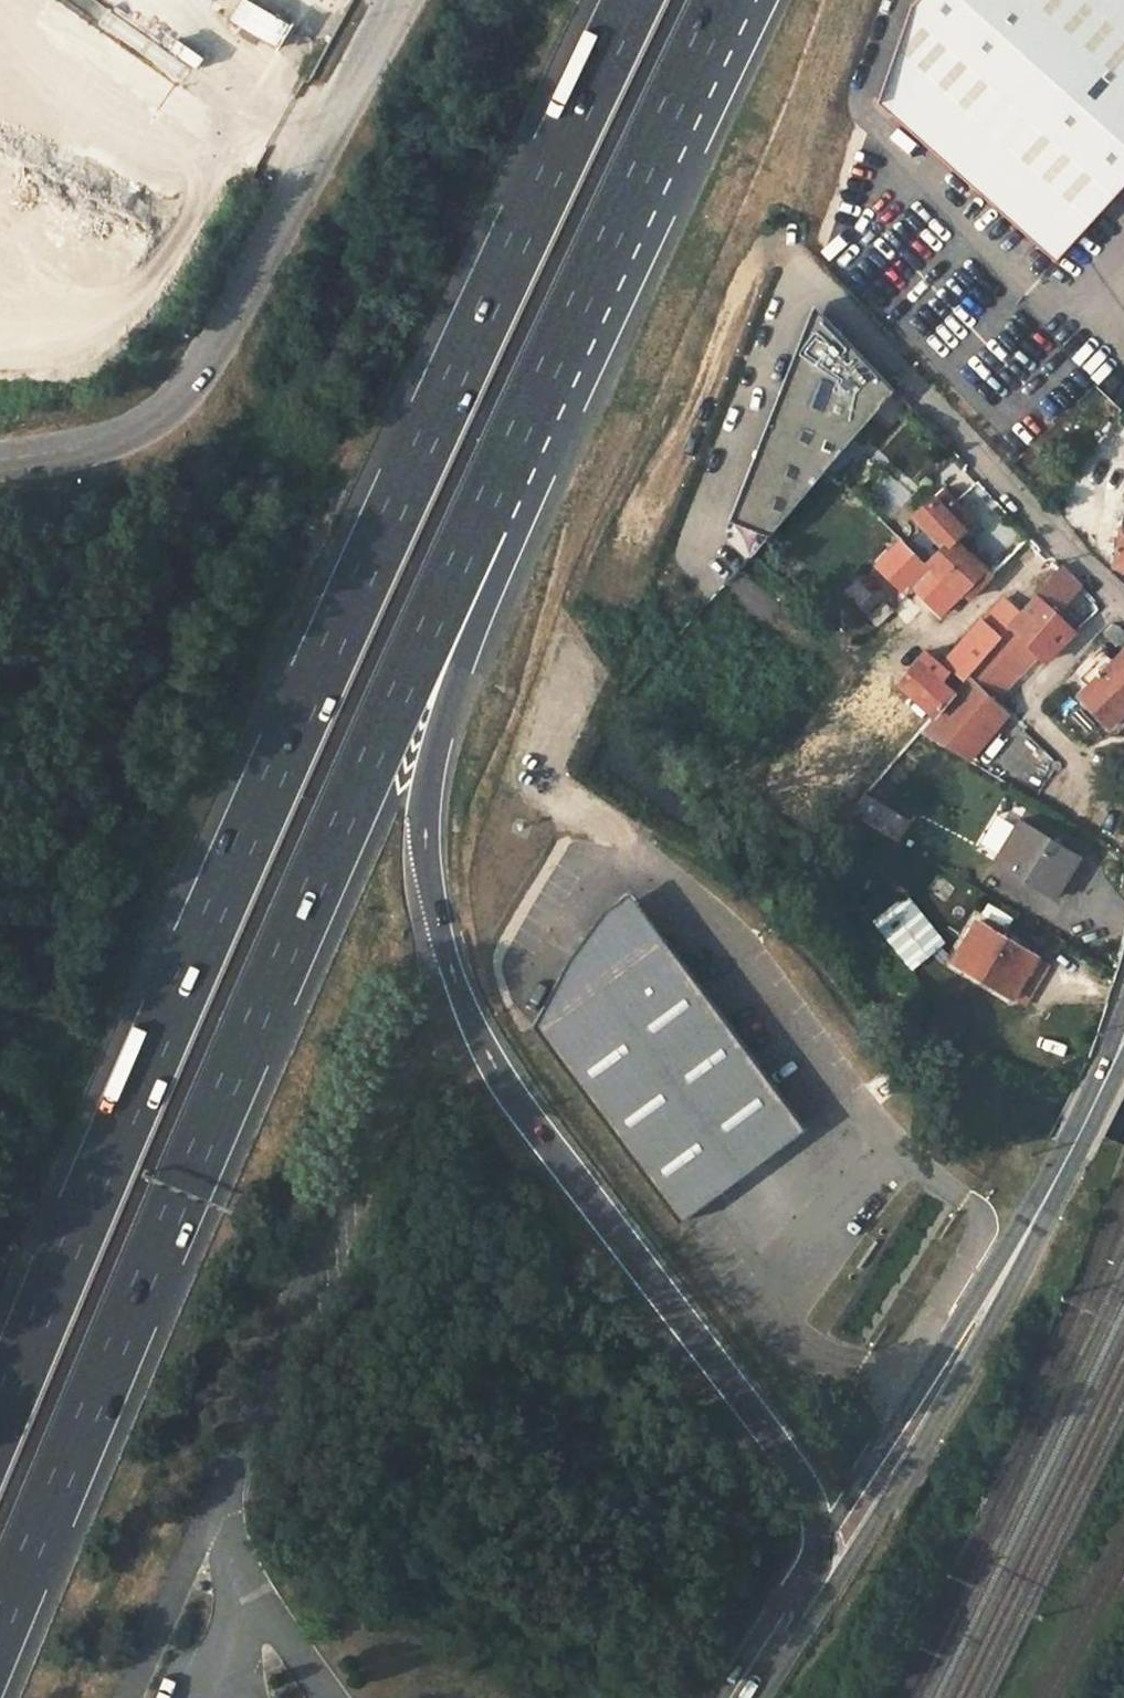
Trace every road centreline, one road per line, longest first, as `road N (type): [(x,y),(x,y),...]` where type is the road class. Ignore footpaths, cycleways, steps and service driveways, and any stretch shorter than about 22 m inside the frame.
road 1 (motorway): [(632,0),(333,643),(0,1414)]
road 2 (motorway): [(0,1628),(289,947),(522,428)]
road 3 (motorway): [(814,1581),(812,1515),(797,1479),(509,1092),(465,1008),(435,919),(427,784),(522,428)]
road 4 (unclassified): [(403,0),(191,384),(159,417),(109,442),(0,460)]
road 5 (secondary): [(1123,1020),(1081,1132),(814,1581)]
road 6 (motorway): [(522,428),(724,0)]
road 7 (residential): [(1123,603),(889,356)]
road 8 (secondary): [(814,1581),(739,1697)]

